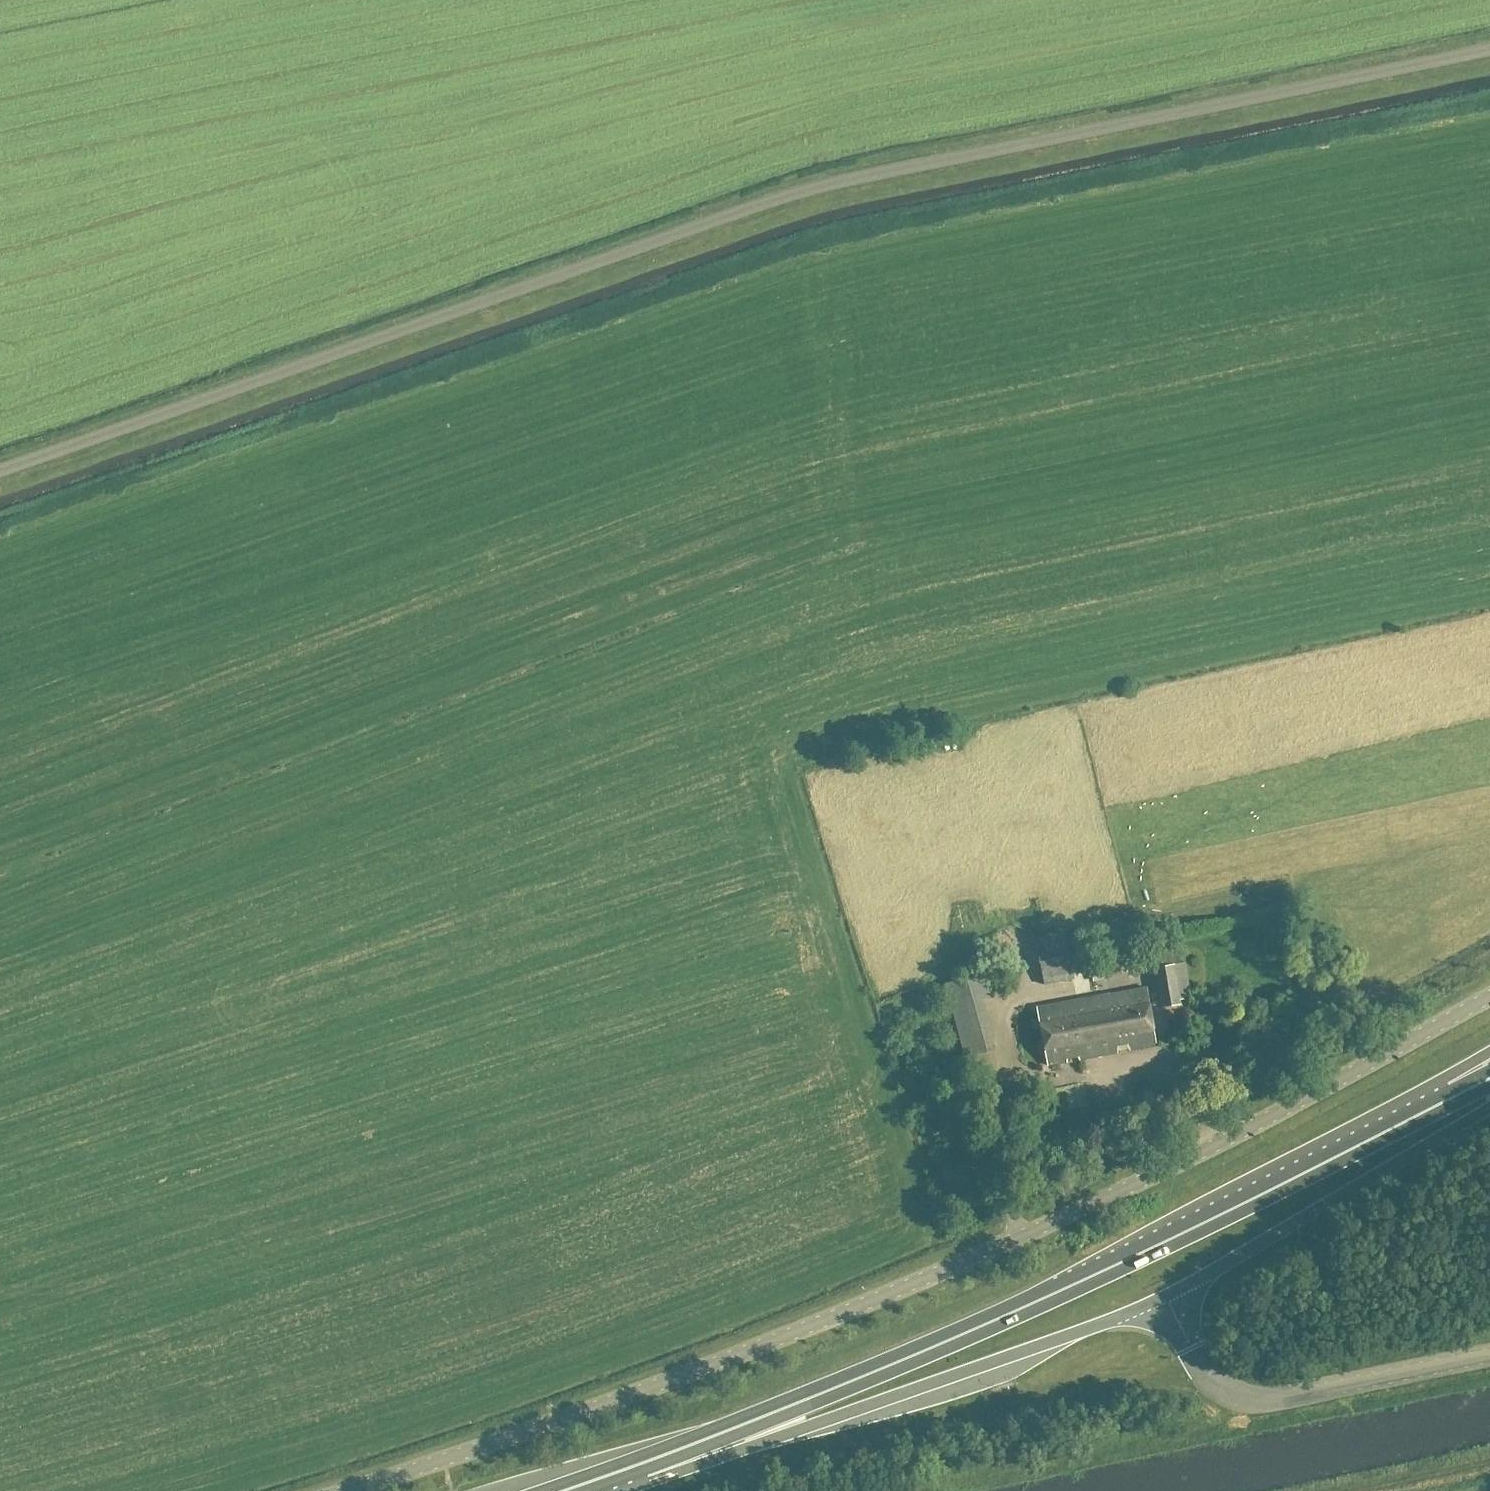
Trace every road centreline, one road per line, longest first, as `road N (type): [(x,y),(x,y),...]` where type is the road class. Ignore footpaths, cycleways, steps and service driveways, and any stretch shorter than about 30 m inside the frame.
road 1 (unclassified): [(1489,53),(822,188),(0,472)]
road 2 (unclassified): [(345,1490),(623,1401),(1072,1218),(1489,996)]
road 3 (trunk): [(647,1465),(976,1332),(1395,1130)]
road 4 (trunk): [(647,1465),(782,1439),(1168,1300)]
road 5 (unclassified): [(1168,1300),(1208,1373),(1247,1399),(1288,1400),(1489,1355)]
road 6 (trunk): [(1168,1300),(1489,1110)]
road 7 (trunk): [(1489,1056),(1395,1130)]

